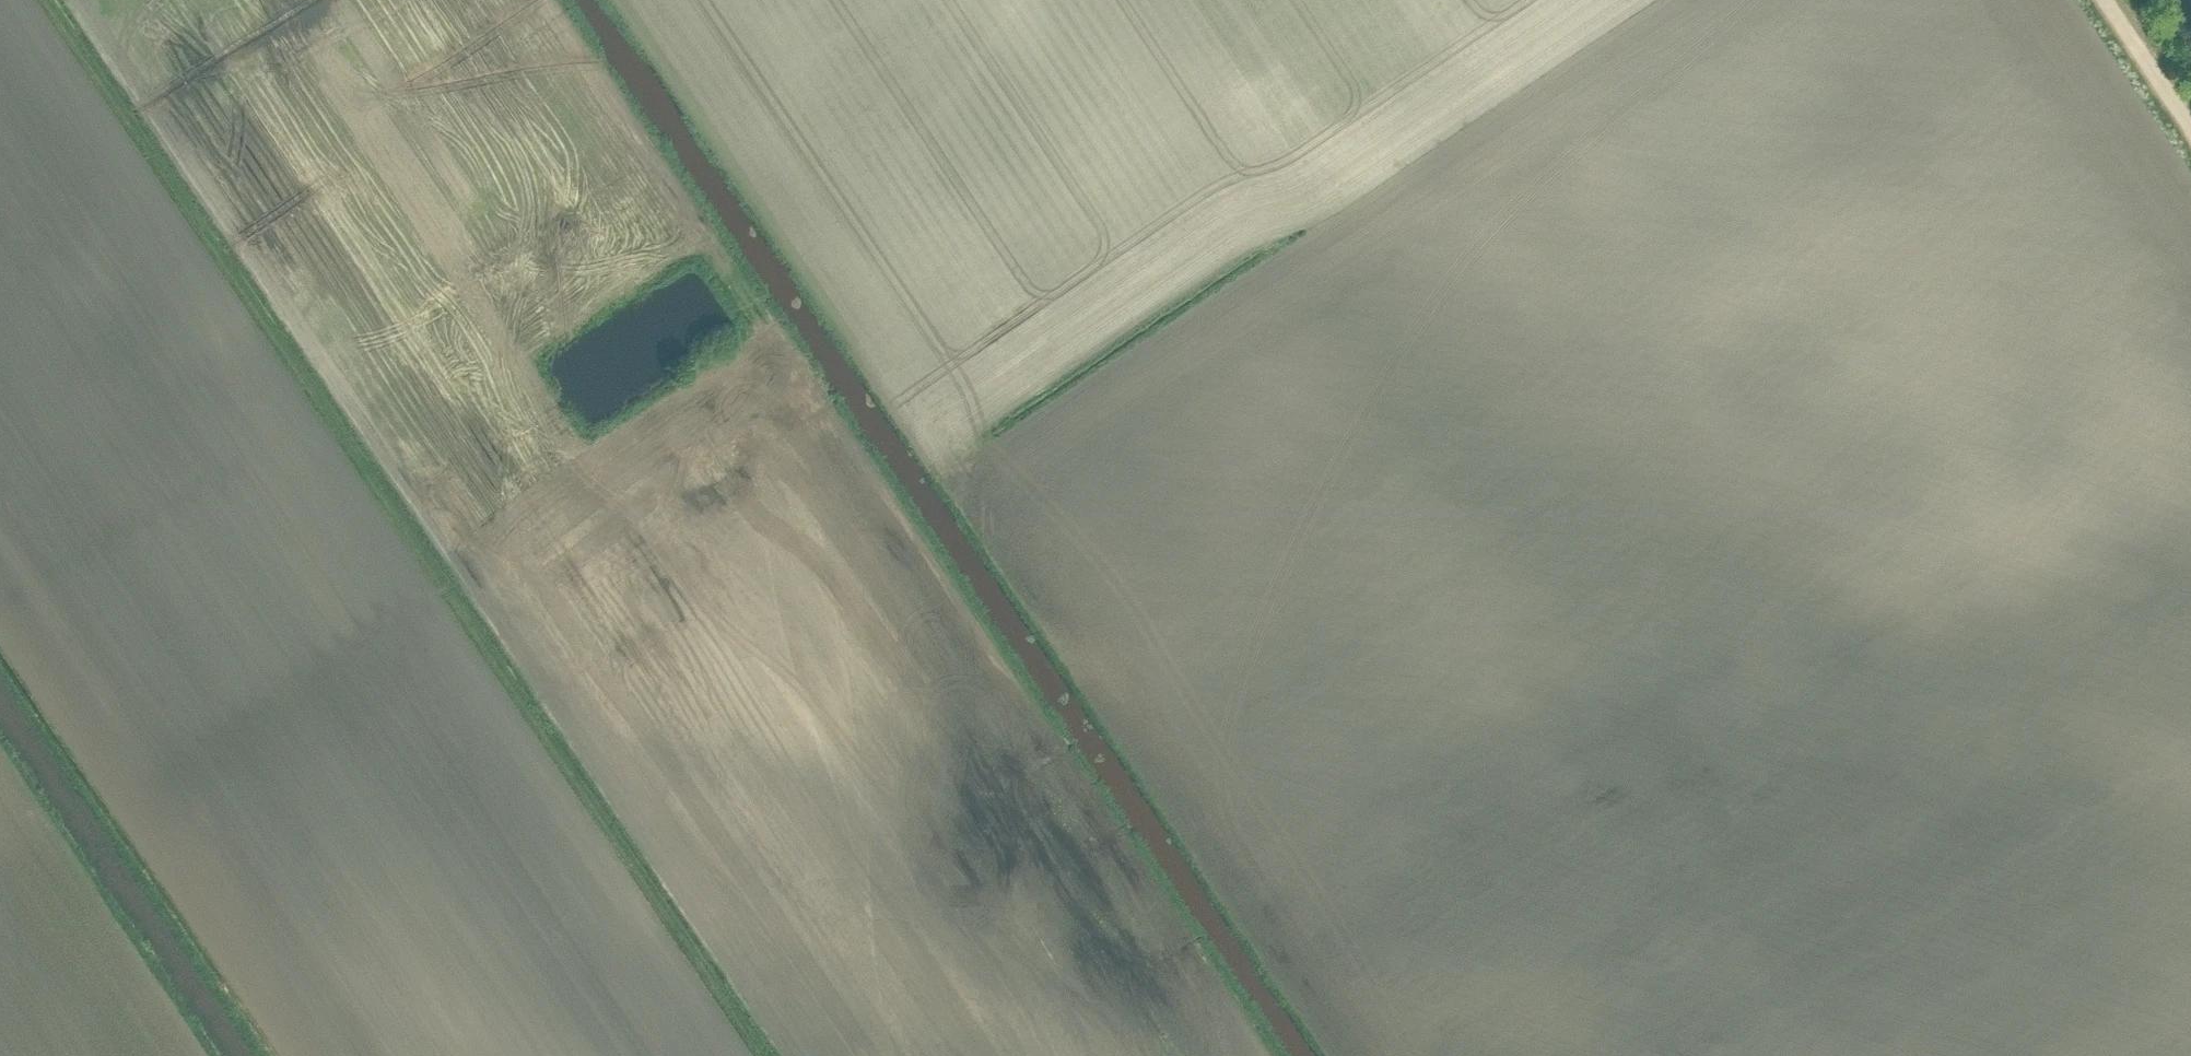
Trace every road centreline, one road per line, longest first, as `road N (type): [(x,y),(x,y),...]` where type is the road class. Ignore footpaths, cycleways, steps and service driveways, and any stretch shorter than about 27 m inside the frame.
road 1 (unclassified): [(2190,130),(2104,0)]

